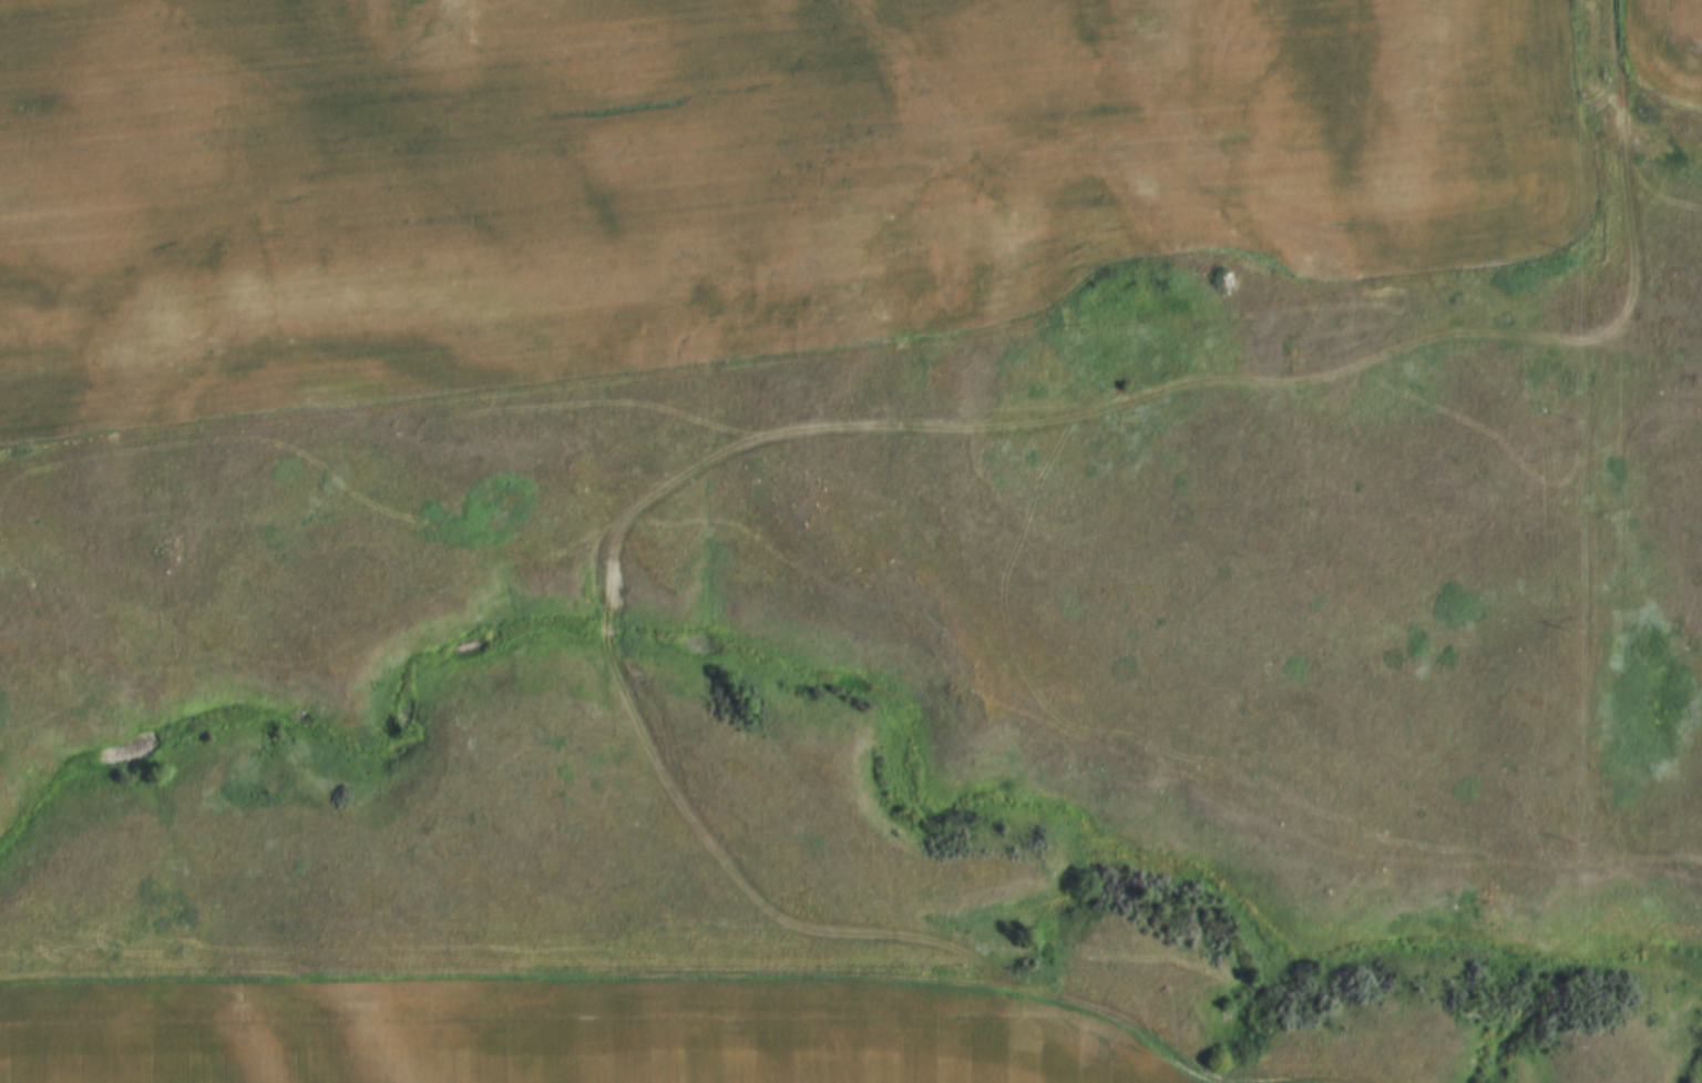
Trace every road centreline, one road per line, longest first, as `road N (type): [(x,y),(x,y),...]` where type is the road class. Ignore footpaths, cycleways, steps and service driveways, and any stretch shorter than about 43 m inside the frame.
road 1 (track): [(0,937),(714,846),(791,928),(945,947),(1139,1031),(1210,1082)]
road 2 (track): [(714,846),(680,793),(623,636),(613,553),(618,532),(645,510),(744,445),(794,432),(1045,426),(1214,380),(1308,379),(1437,337),(1515,331)]

